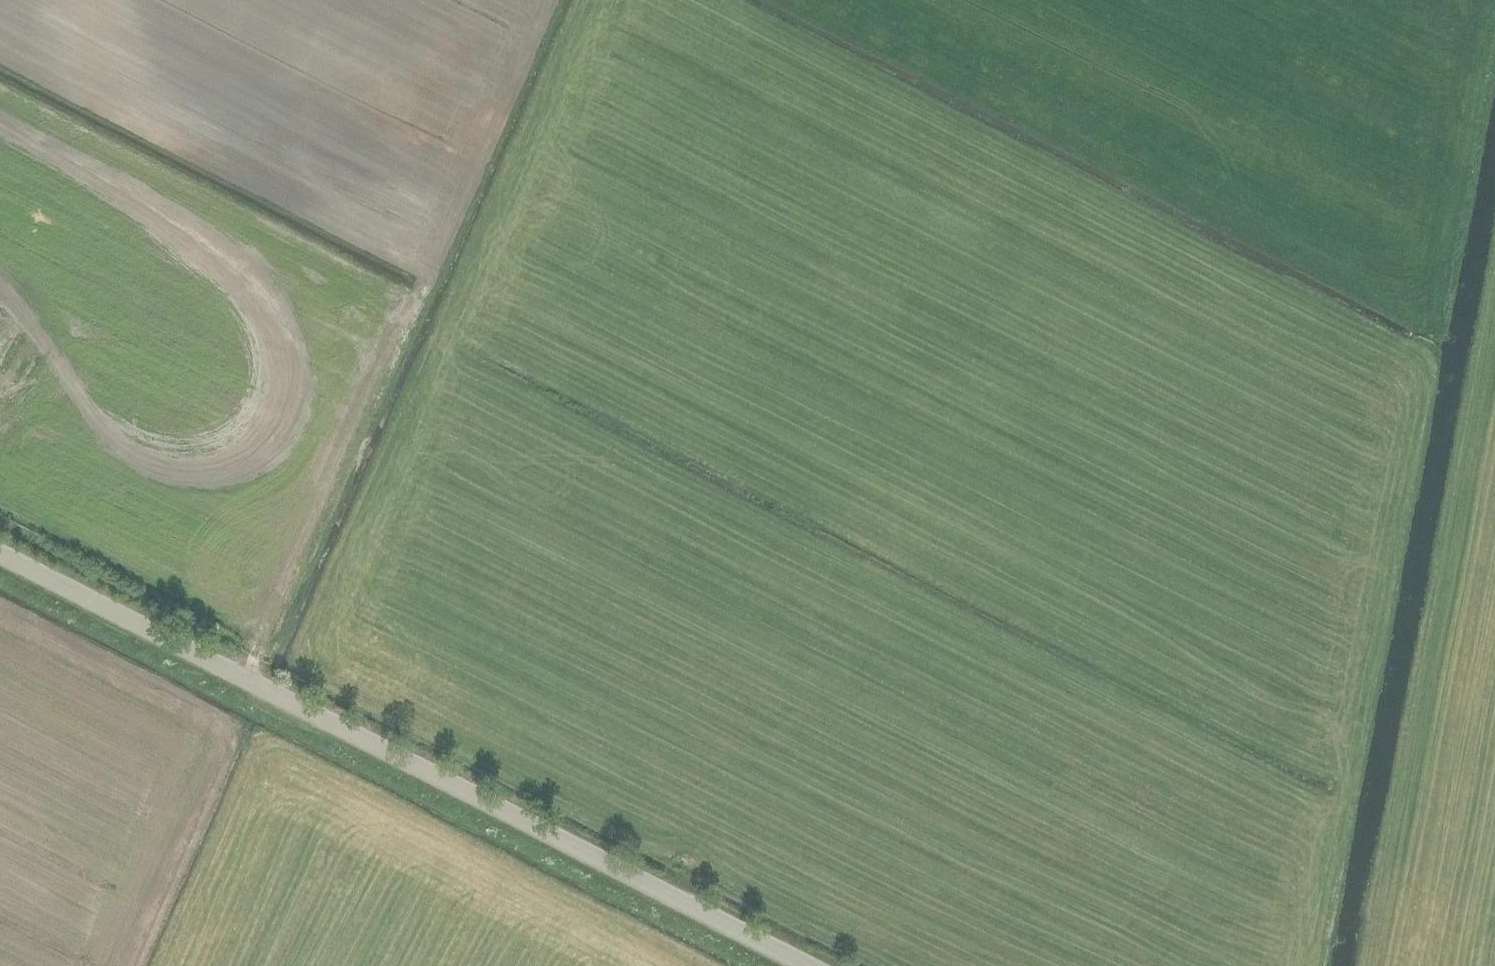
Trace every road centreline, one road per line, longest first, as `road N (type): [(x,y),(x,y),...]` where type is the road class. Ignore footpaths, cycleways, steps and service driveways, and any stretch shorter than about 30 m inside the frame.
road 1 (tertiary): [(807,965),(0,553)]

